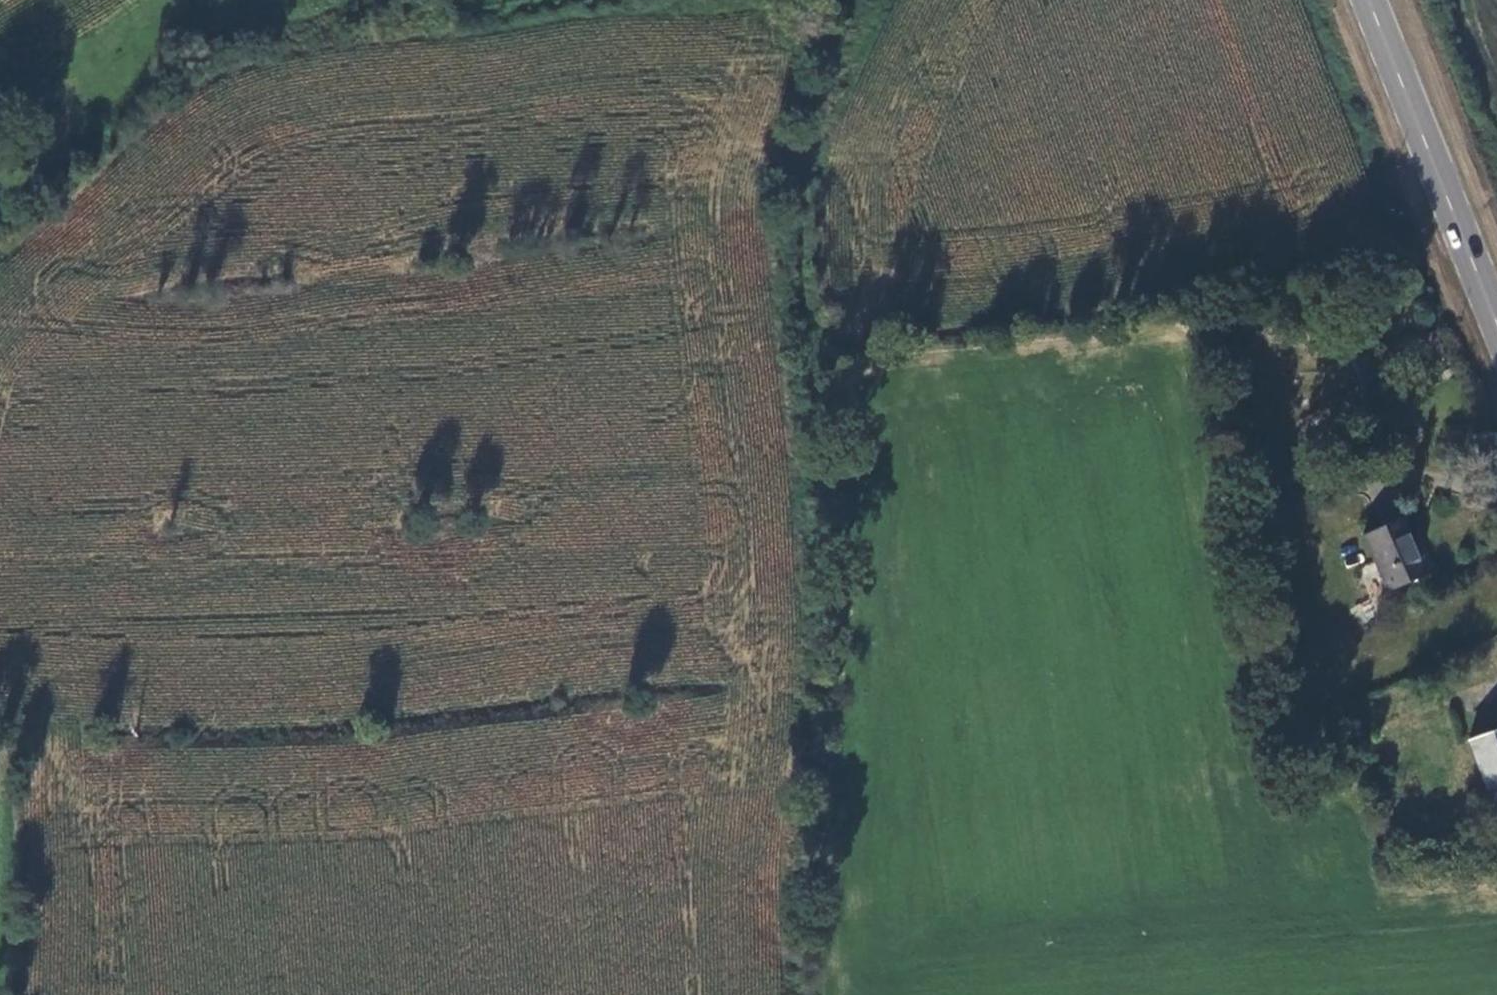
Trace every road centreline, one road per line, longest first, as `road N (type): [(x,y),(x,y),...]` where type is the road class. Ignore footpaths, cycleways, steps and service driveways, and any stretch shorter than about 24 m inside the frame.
road 1 (secondary): [(1368,0),(1496,323)]

